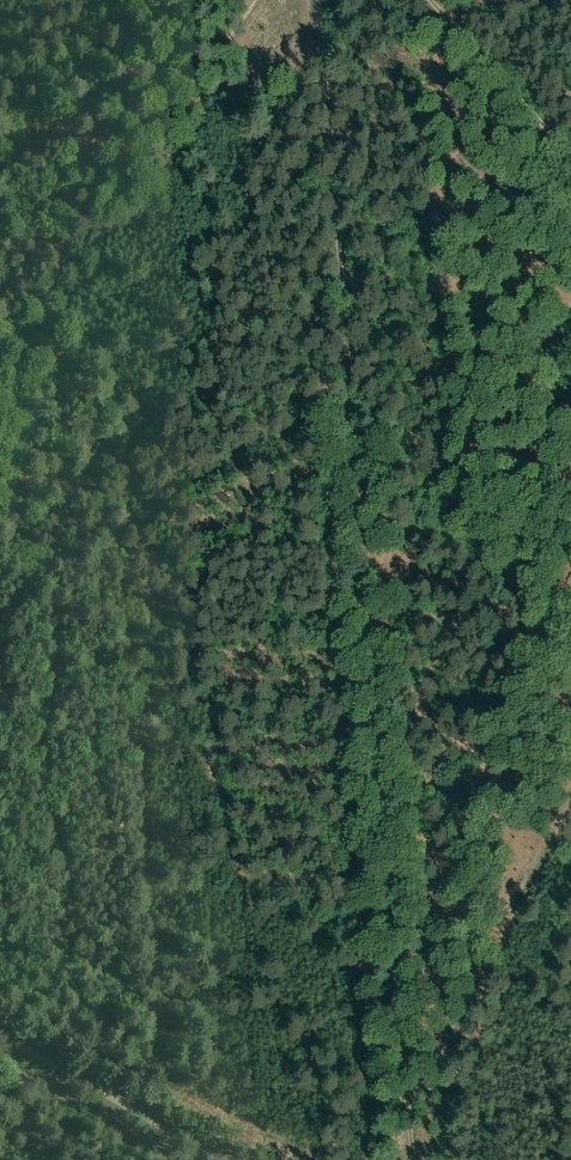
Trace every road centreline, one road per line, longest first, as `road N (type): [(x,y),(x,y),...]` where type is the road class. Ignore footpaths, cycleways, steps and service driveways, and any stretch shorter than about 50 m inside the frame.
road 1 (track): [(321,0),(412,1159)]
road 2 (track): [(429,0),(570,157)]
road 3 (track): [(0,1061),(167,1159)]

